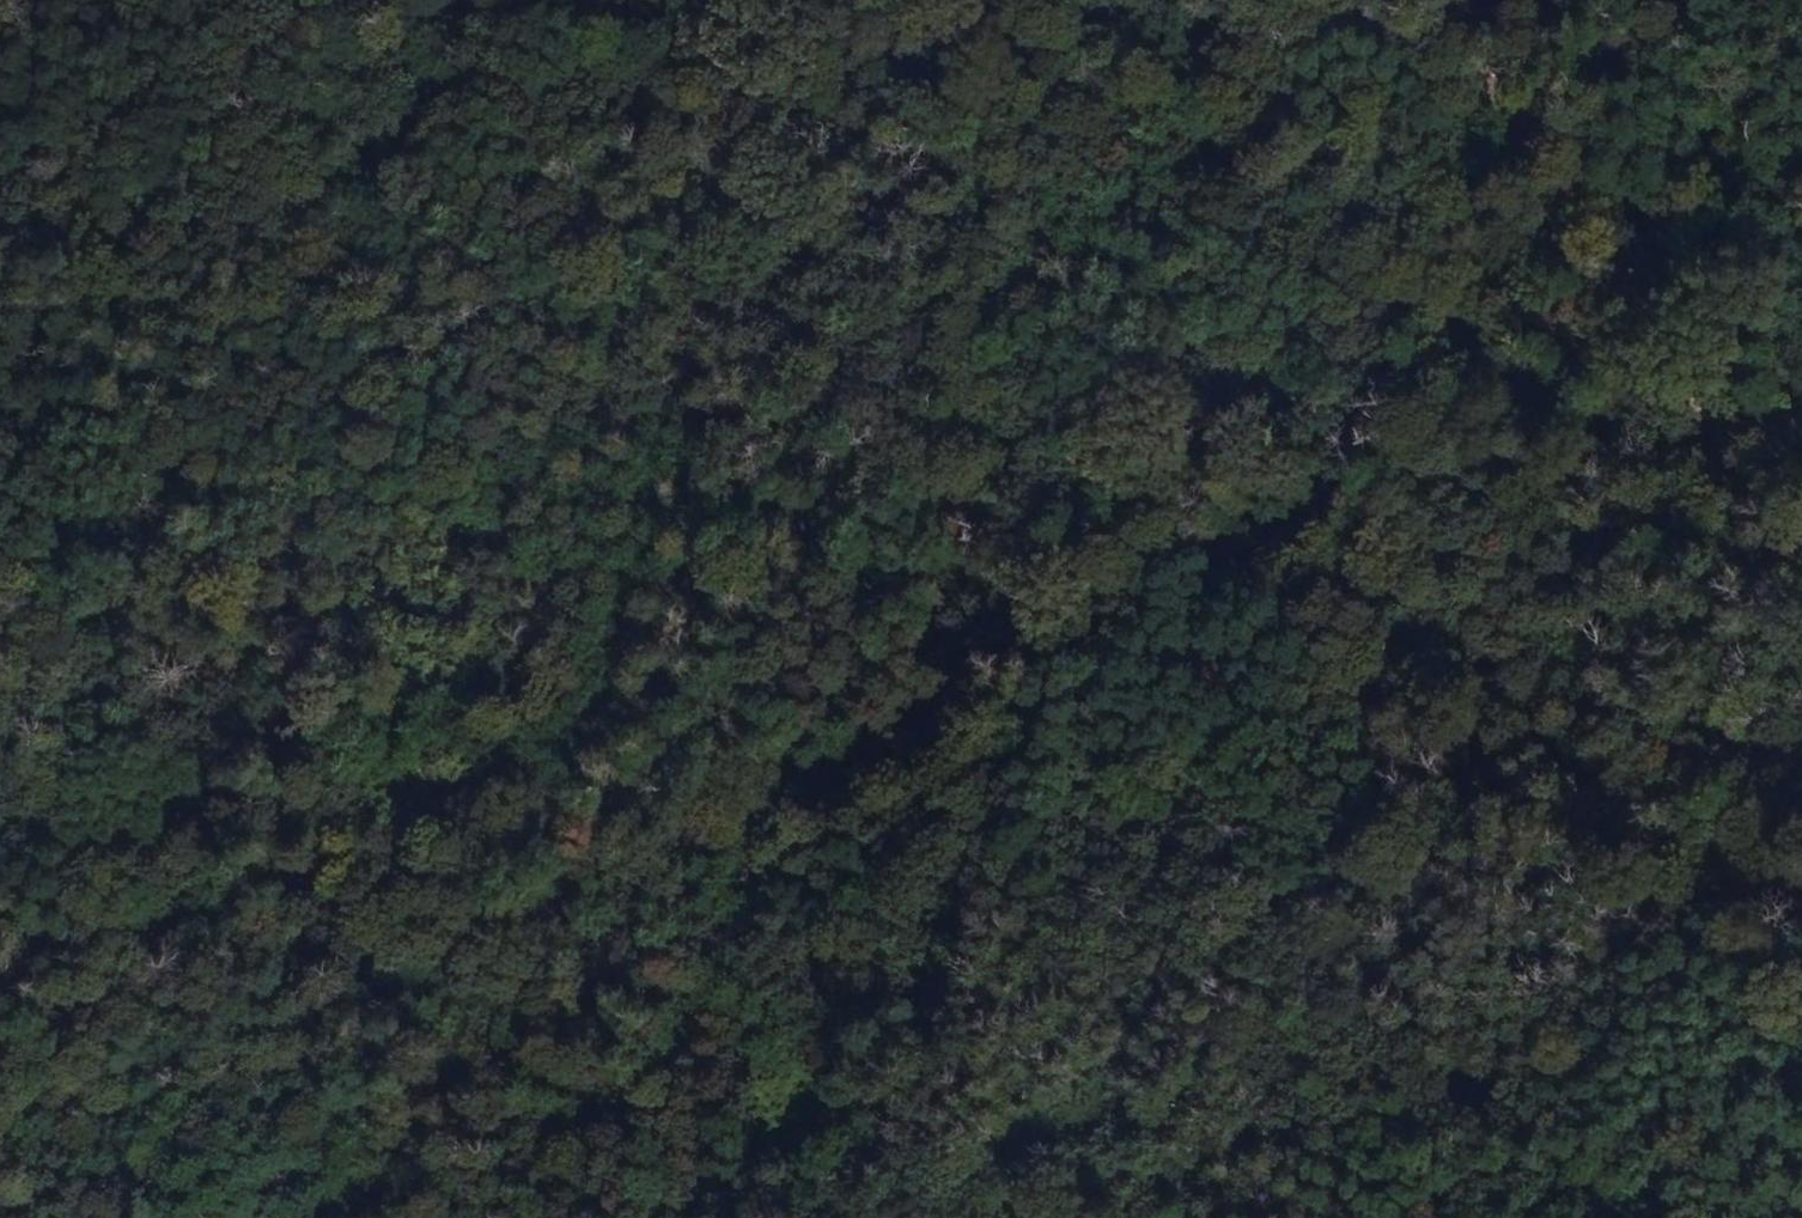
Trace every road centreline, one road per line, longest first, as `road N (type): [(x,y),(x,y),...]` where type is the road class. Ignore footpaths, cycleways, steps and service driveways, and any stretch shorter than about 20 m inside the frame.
road 1 (track): [(1451,0),(1801,576)]

